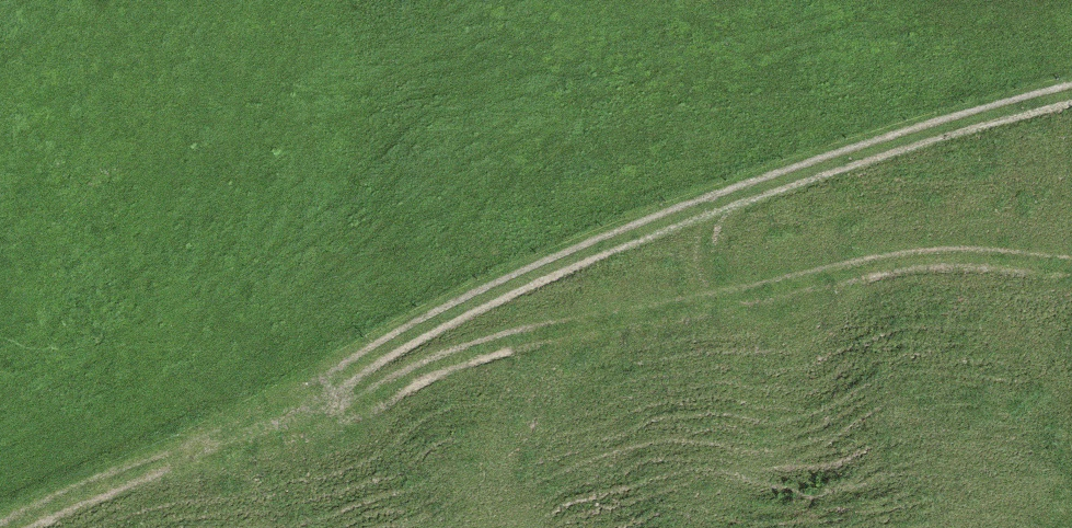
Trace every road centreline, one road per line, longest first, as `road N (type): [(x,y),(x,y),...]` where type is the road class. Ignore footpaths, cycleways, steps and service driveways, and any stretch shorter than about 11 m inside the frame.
road 1 (track): [(1071,92),(892,141),(496,290),(318,404),(175,449),(0,524)]
road 2 (track): [(318,404),(939,252),(1071,270)]

